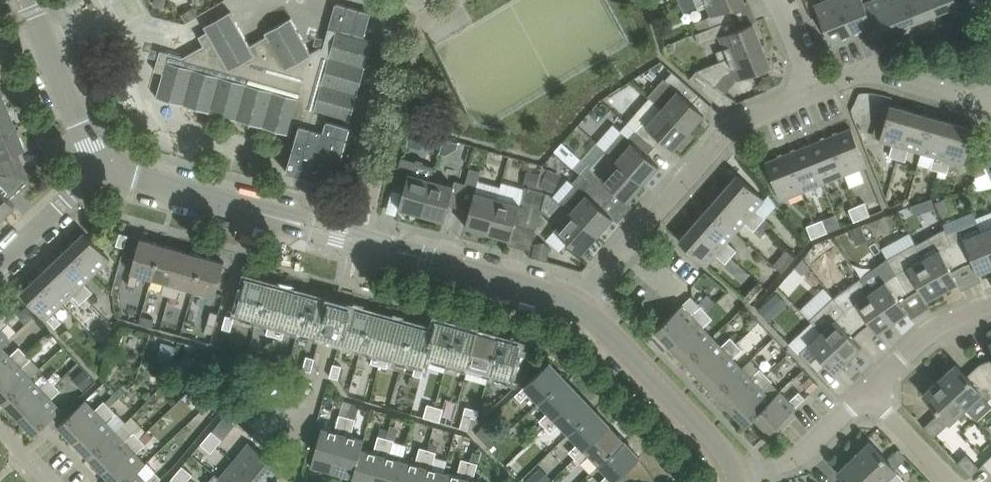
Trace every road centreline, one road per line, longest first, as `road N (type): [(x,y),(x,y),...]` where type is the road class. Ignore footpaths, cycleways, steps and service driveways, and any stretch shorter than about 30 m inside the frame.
road 1 (tertiary): [(578,305),(99,165)]
road 2 (residential): [(578,305),(737,122),(813,93)]
road 3 (tertiary): [(739,477),(737,462),(578,305)]
road 4 (residential): [(813,93),(868,72),(990,101)]
road 5 (tertiary): [(99,165),(26,0)]
road 6 (residential): [(866,395),(942,323),(990,305)]
road 7 (residential): [(739,477),(790,461),(866,395)]
road 8 (residential): [(0,265),(99,165)]
road 9 (residential): [(952,481),(866,395)]

